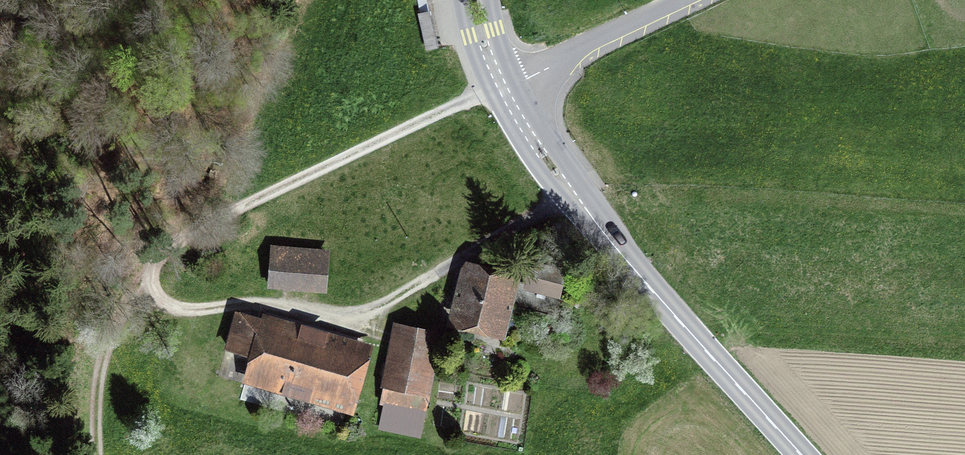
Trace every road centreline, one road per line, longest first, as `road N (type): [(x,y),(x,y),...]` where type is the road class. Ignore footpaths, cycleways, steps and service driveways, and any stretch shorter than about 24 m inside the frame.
road 1 (track): [(489,90),(281,186),(157,256),(102,364),(100,454)]
road 2 (track): [(573,193),(379,308),(351,313),(263,303),(180,308),(154,287),(157,256)]
road 3 (secondary): [(801,454),(573,193)]
road 4 (residential): [(516,84),(680,0)]
road 5 (secondary): [(489,90),(543,173),(573,193)]
road 6 (secondary): [(573,193),(566,161),(516,84)]

